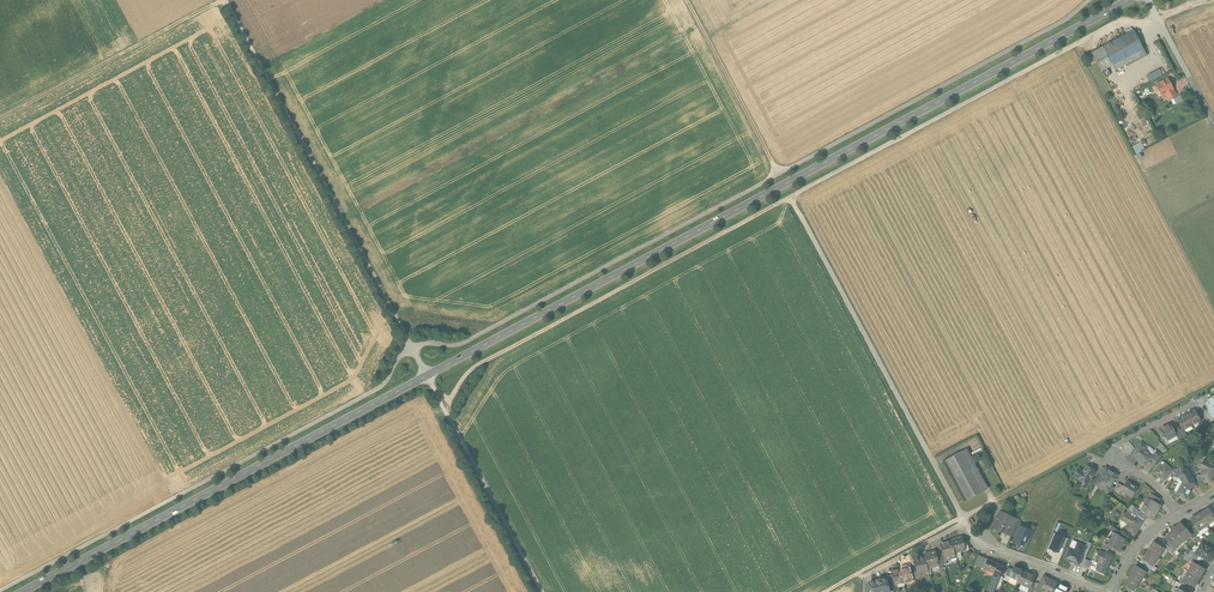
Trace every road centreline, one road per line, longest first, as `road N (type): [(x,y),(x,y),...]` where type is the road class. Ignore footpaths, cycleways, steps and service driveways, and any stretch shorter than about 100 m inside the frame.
road 1 (secondary): [(22,591),(1133,0)]
road 2 (track): [(1091,0),(460,344),(412,349),(542,591)]
road 3 (track): [(224,0),(412,349),(381,387),(0,589)]
road 4 (track): [(444,409),(470,370),(491,359),(1078,44),(1158,18)]
road 5 (track): [(962,517),(790,197)]
road 6 (track): [(224,0),(0,120)]
road 7 (track): [(1213,383),(993,501)]
road 8 (track): [(685,0),(778,175)]
road 9 (track): [(823,591),(962,517)]
road 10 (residential): [(1104,591),(984,544),(965,523)]
road 11 (residential): [(859,581),(965,523)]

